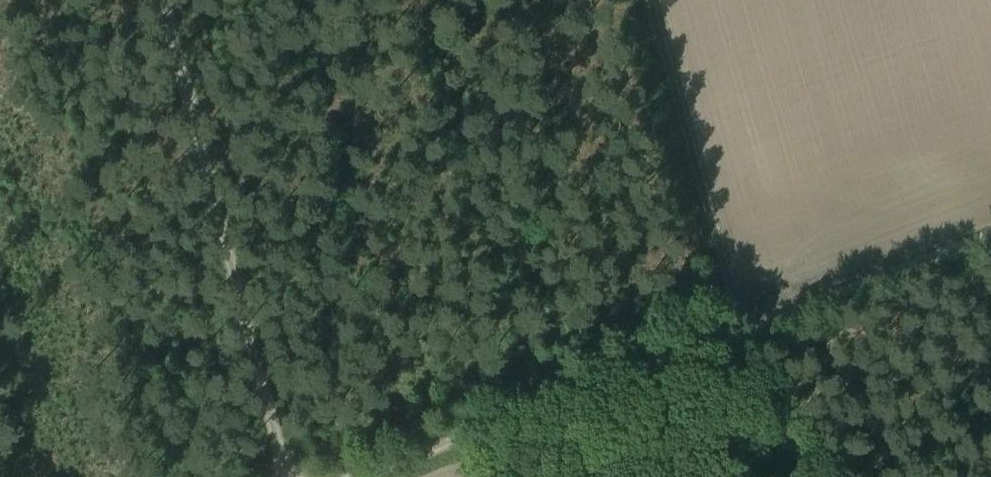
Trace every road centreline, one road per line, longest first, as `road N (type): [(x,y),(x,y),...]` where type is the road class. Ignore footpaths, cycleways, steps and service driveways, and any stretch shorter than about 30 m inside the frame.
road 1 (track): [(376,476),(990,237)]
road 2 (track): [(278,476),(165,0)]
road 3 (track): [(738,335),(641,0)]

